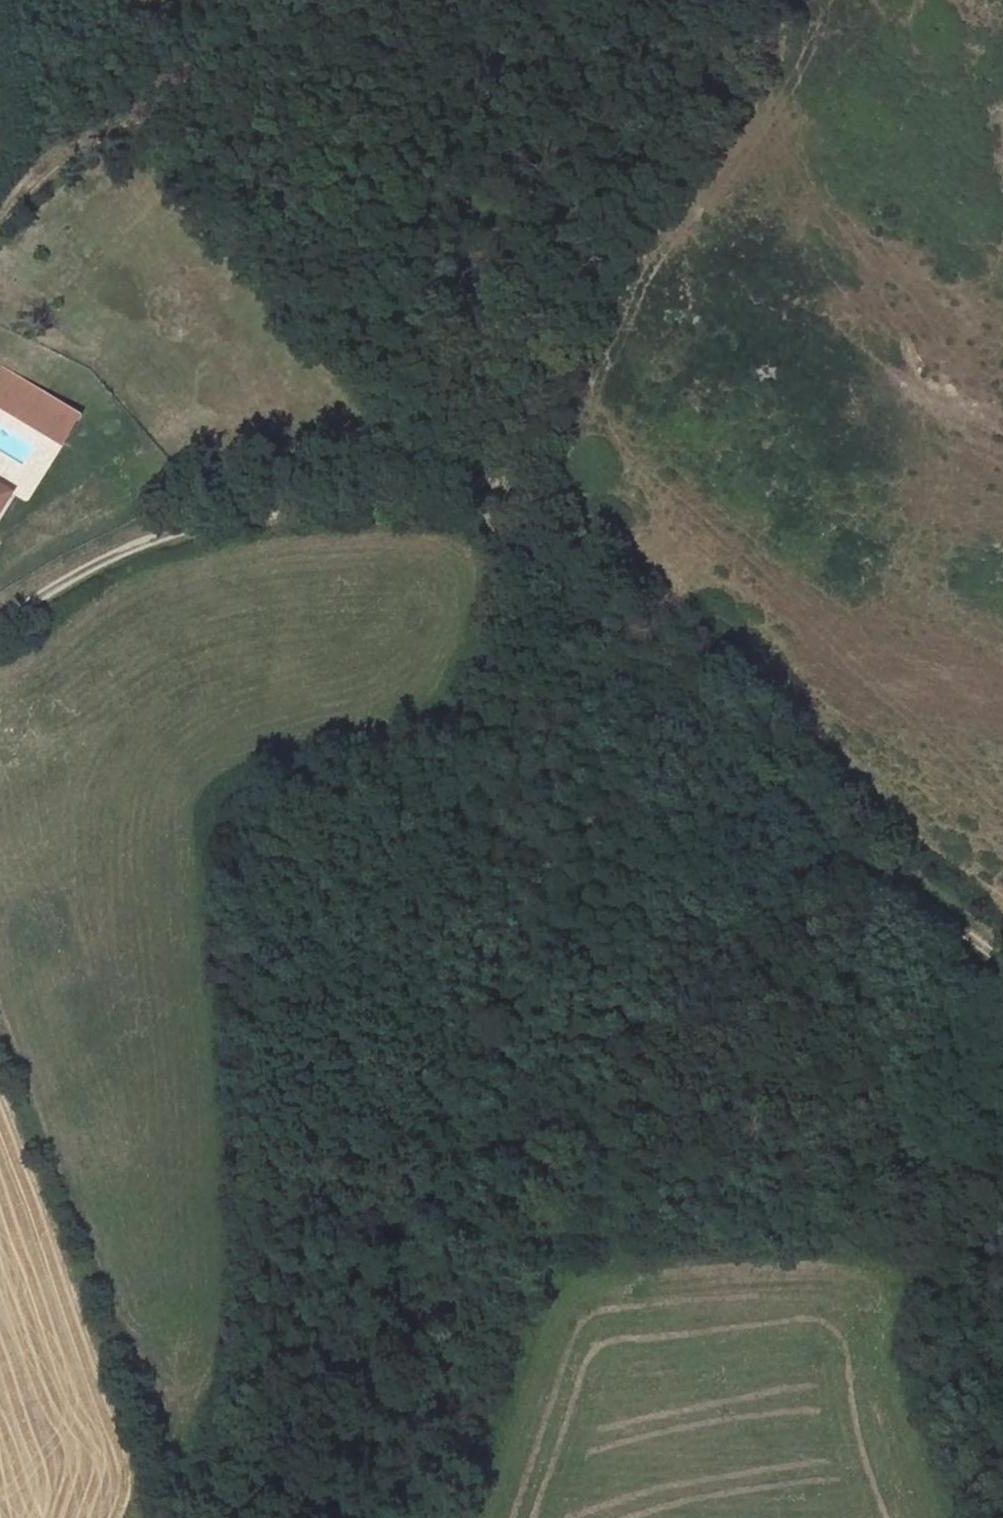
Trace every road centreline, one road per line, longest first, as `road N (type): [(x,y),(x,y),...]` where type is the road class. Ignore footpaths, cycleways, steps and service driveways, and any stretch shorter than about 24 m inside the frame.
road 1 (track): [(0,620),(130,548),(280,505),(385,493),(487,518),(597,591),(881,873),(1002,963)]
road 2 (track): [(0,219),(64,156),(311,19),(448,0)]
road 3 (track): [(64,156),(65,99),(44,0)]

